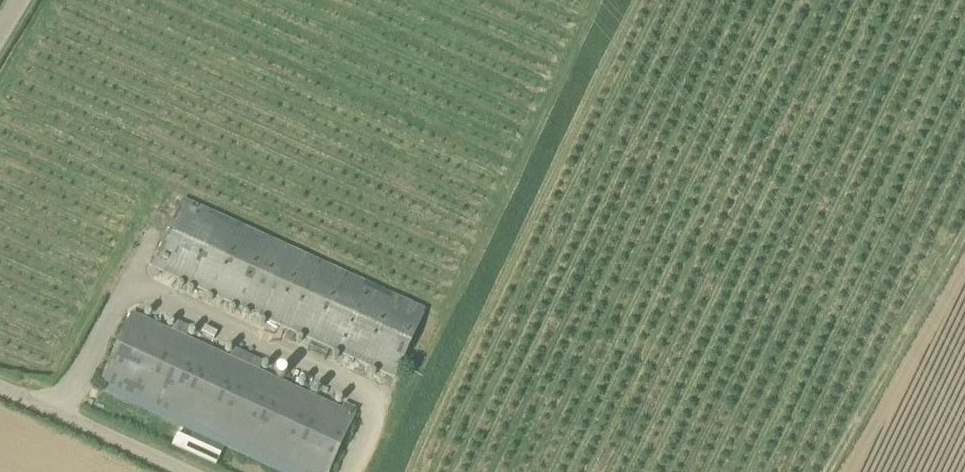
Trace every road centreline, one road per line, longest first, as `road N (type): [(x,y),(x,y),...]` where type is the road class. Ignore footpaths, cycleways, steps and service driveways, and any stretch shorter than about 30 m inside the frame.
road 1 (unclassified): [(349,471),(580,0)]
road 2 (track): [(964,236),(830,471)]
road 3 (unclassified): [(187,471),(0,389)]

